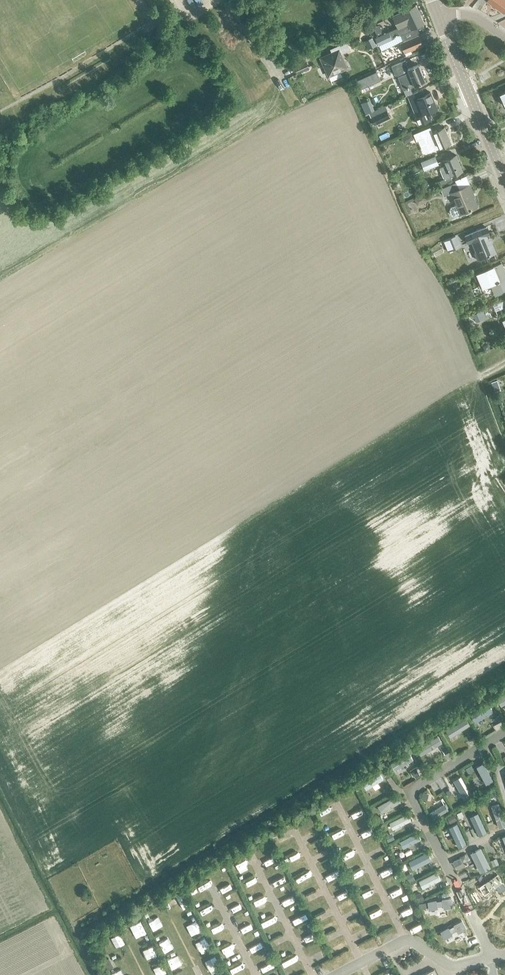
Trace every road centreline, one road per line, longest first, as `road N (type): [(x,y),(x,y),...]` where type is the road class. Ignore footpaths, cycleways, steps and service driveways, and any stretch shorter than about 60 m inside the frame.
road 1 (tertiary): [(504,178),(438,18)]

